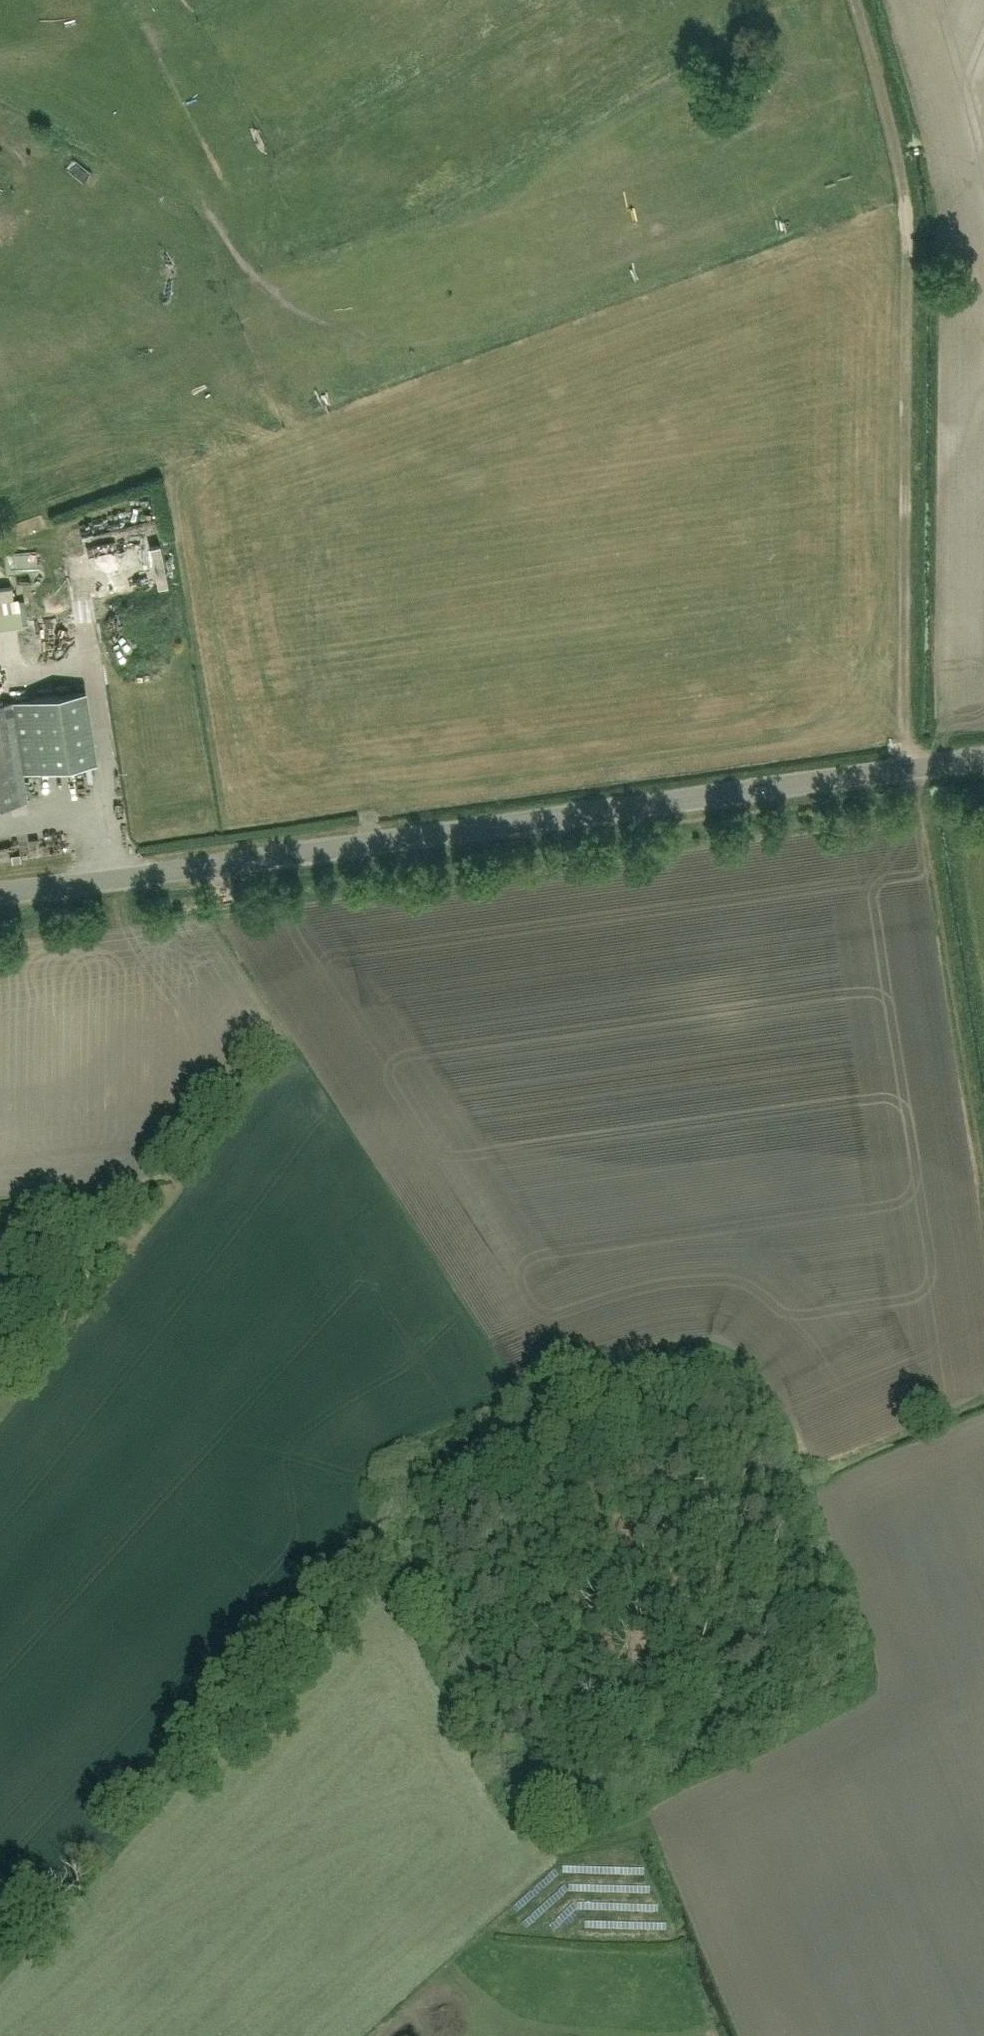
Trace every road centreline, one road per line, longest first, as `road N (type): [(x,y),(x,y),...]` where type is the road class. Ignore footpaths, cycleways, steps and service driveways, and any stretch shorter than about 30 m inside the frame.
road 1 (tertiary): [(0,894),(983,759)]
road 2 (track): [(858,0),(910,228),(908,769)]

